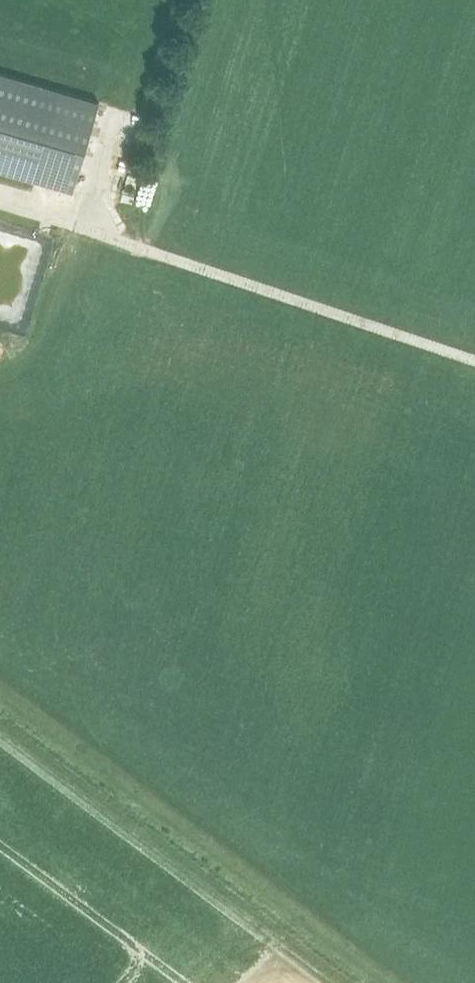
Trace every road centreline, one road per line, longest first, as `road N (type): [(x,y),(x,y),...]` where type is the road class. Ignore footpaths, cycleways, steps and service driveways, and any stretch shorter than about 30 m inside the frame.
road 1 (track): [(474,359),(74,223)]

